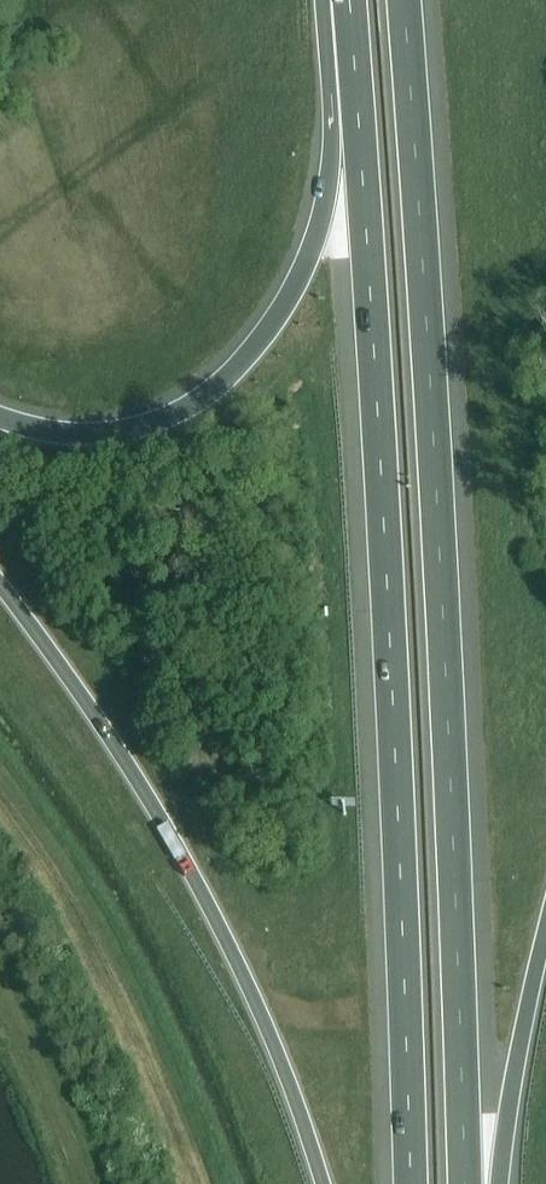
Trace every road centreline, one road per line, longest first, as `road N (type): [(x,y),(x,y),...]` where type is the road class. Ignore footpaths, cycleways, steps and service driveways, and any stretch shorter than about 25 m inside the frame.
road 1 (motorway): [(465,1183),(431,346),(402,0)]
road 2 (motorway): [(348,0),(389,606),(407,1183)]
road 3 (motorway): [(0,589),(128,768),(219,931),(287,1074),(323,1183)]
road 4 (motorway): [(332,0),(327,205),(312,252),(234,367),(201,395),(99,432),(52,431),(0,416)]
road 5 (motorway): [(495,1183),(545,929)]

